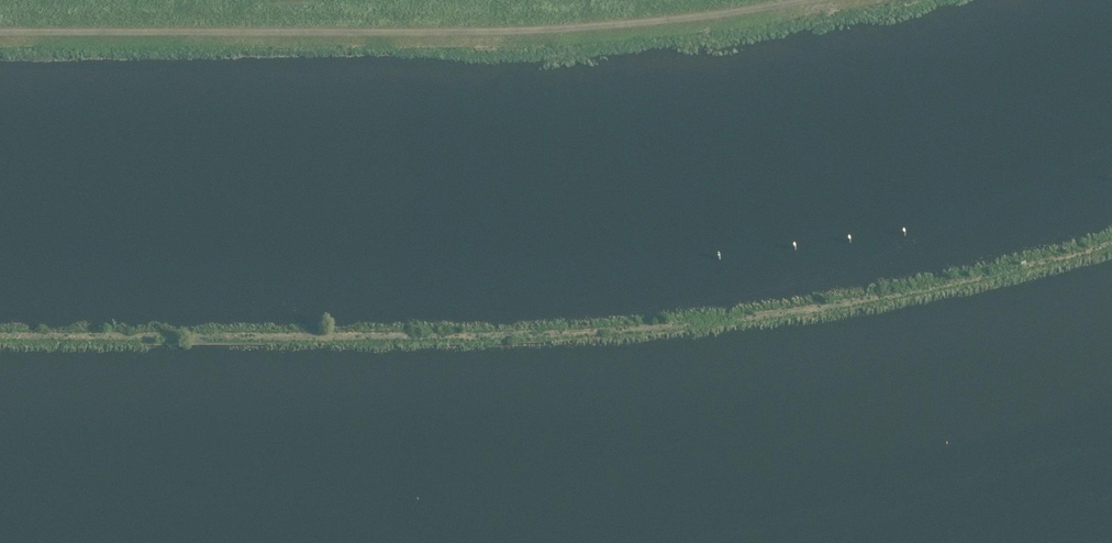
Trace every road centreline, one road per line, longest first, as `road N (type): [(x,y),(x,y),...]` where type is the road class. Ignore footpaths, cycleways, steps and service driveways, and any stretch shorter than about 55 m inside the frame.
road 1 (unclassified): [(791,0),(522,28),(0,29)]

